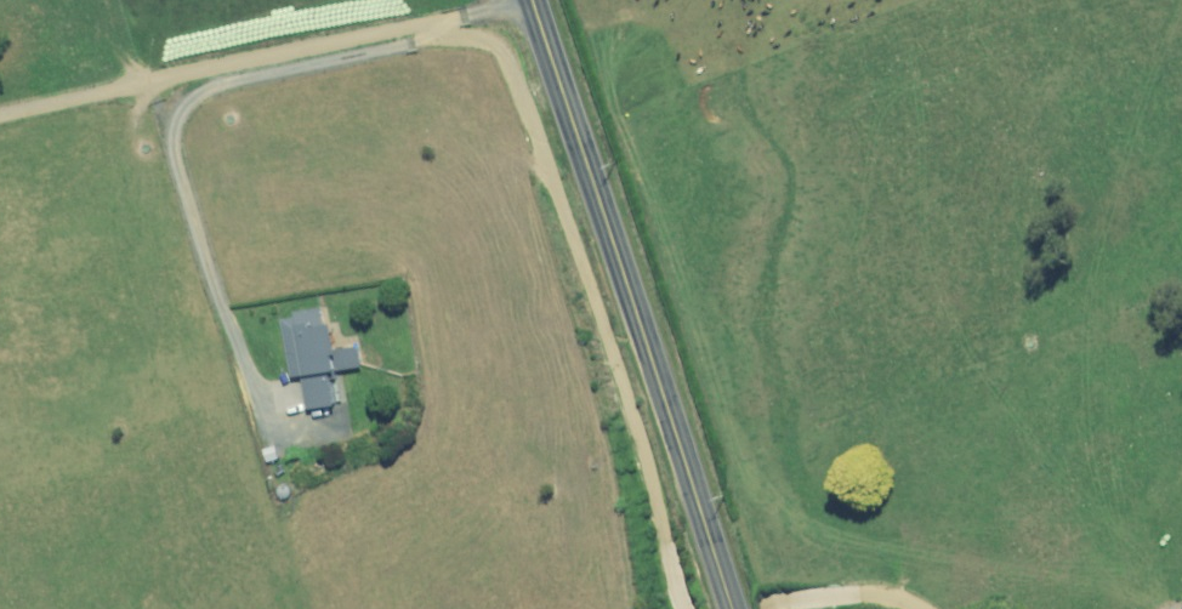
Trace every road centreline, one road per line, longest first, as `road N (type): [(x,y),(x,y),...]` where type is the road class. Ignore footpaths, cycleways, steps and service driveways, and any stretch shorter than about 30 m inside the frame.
road 1 (track): [(690,608),(676,591),(642,433),(503,53),(485,41),(436,37),(424,24),(138,81)]
road 2 (tertiary): [(733,608),(533,0)]
road 3 (track): [(912,608),(896,600),(816,598),(763,608)]

